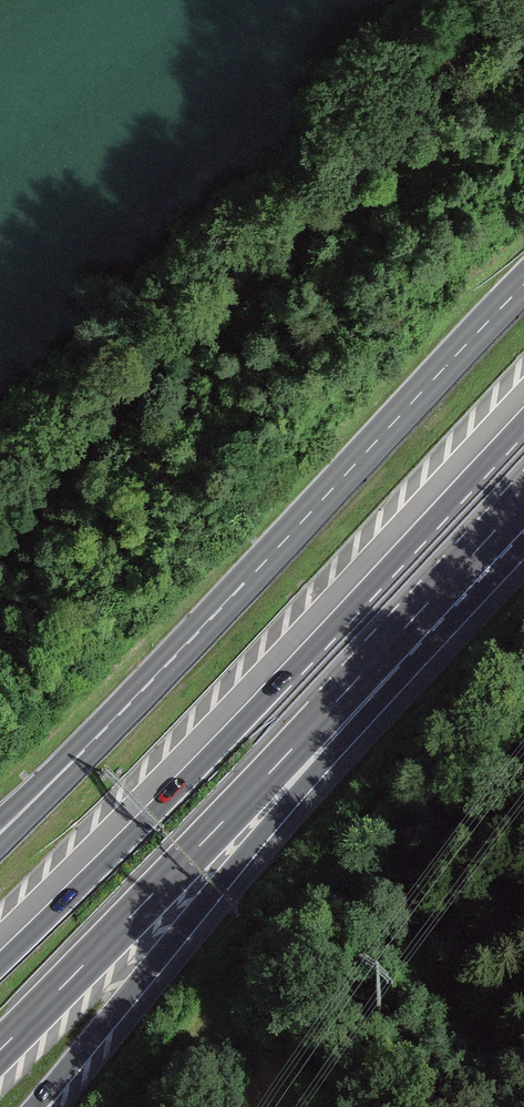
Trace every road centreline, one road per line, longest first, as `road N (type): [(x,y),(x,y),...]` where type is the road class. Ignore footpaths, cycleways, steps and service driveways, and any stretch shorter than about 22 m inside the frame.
road 1 (motorway): [(523,421),(0,966)]
road 2 (track): [(515,0),(420,86),(316,218),(165,353),(22,498),(0,533)]
road 3 (motorway): [(523,285),(82,753)]
road 4 (motorway): [(36,1106),(212,887),(393,642)]
road 5 (motorway): [(0,1051),(393,642)]
road 6 (motorway): [(393,642),(523,501)]
road 7 (motorway): [(82,753),(0,844)]

